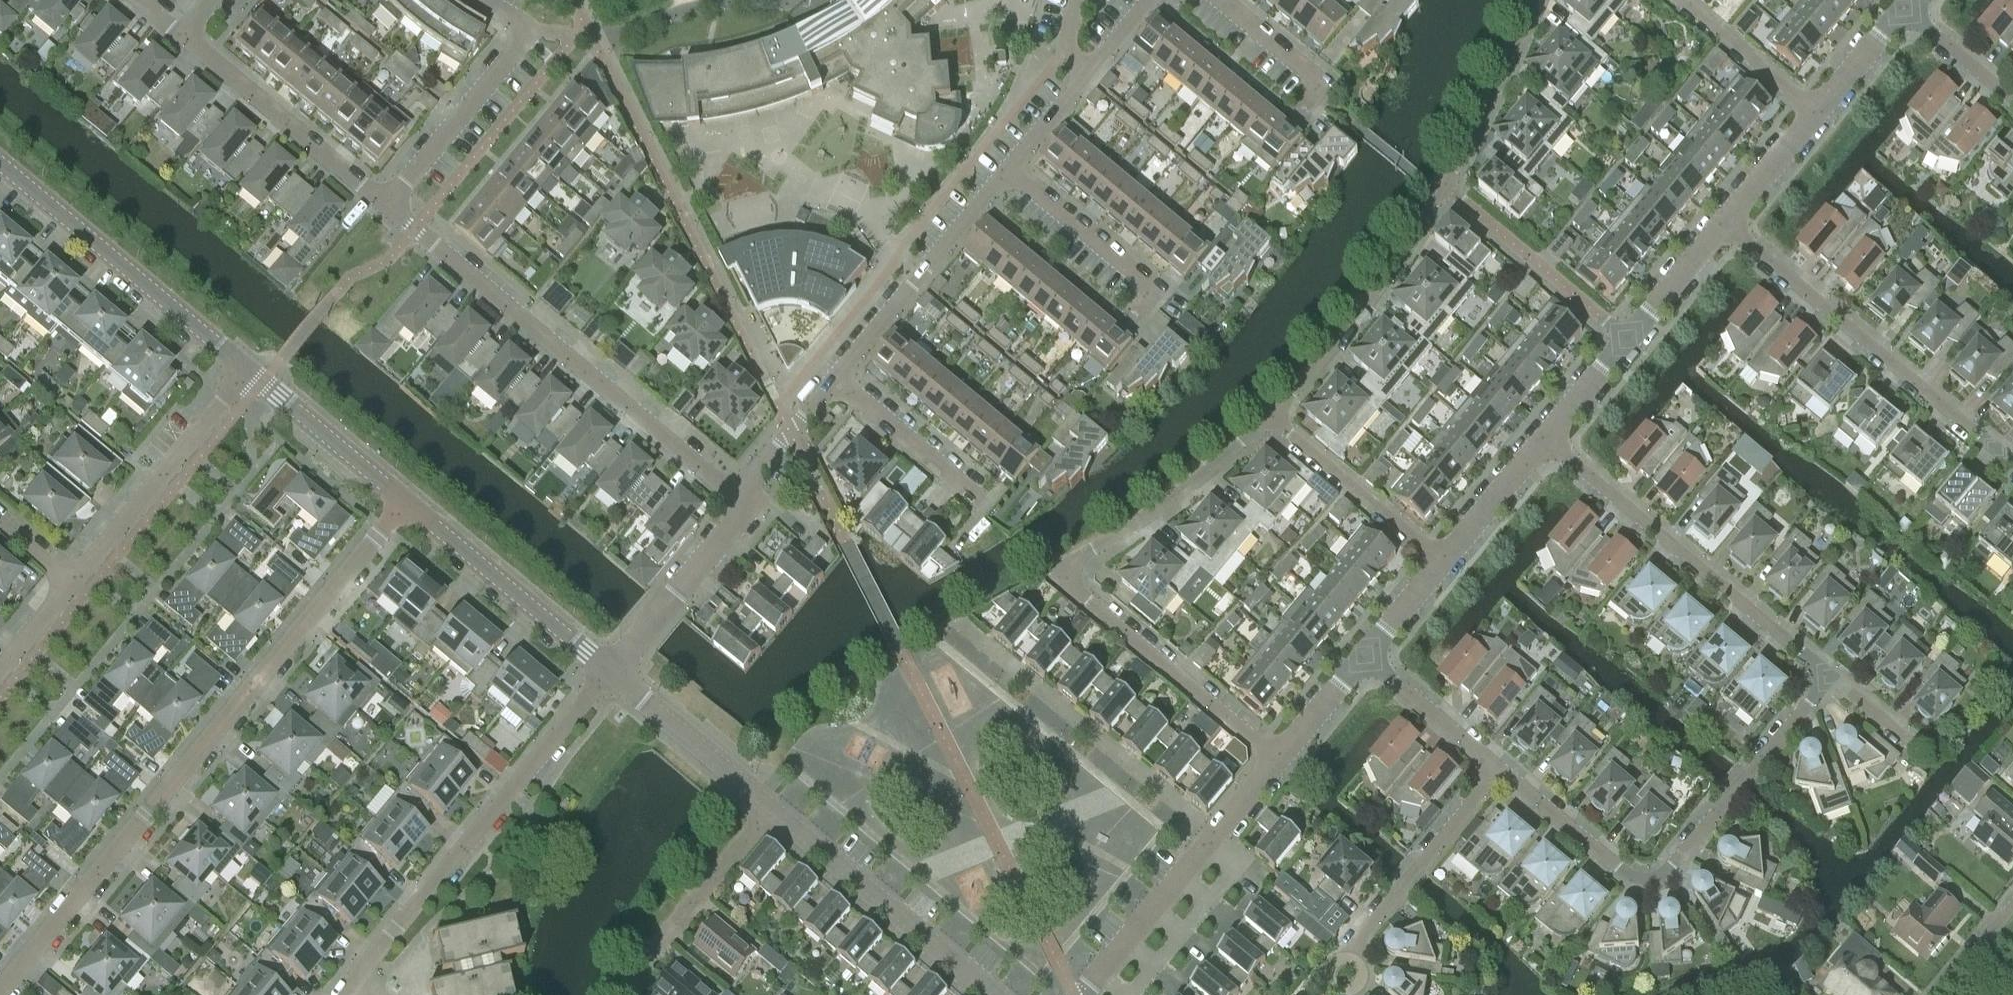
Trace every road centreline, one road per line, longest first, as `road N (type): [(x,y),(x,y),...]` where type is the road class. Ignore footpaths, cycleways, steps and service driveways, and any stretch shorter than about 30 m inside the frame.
road 1 (residential): [(0,989),(408,502)]
road 2 (residential): [(1275,417),(1204,483),(1064,580),(1277,759)]
road 3 (residential): [(1538,0),(1447,202),(1275,417)]
road 4 (residential): [(1500,770),(1628,875),(1658,875),(1830,674)]
road 5 (residential): [(741,499),(388,209)]
road 6 (residential): [(351,991),(616,675)]
road 7 (residential): [(2012,463),(1729,225)]
road 8 (residential): [(1830,674),(1546,438)]
road 9 (tertiary): [(251,376),(0,166)]
road 10 (tertiary): [(1083,994),(1277,759)]
road 11 (tertiary): [(1003,994),(776,807)]
road 12 (residential): [(388,209),(522,46),(527,35),(516,24),(476,0)]
road 13 (tertiary): [(1546,438),(1729,225)]
road 14 (residential): [(838,383),(1013,171)]
road 15 (residential): [(76,584),(251,376)]
road 16 (tertiary): [(616,675),(408,502)]
road 17 (residential): [(388,209),(183,35)]
road 18 (residential): [(1349,957),(1500,770)]
road 19 (residential): [(630,994),(776,807)]
road 20 (residential): [(616,675),(755,512),(741,499)]
road 21 (residential): [(1441,561),(1275,417)]
road 22 (residential): [(1133,318),(1147,298),(1141,276),(1013,171)]
road 23 (tertiary): [(776,807),(616,675)]
road 24 (tertiary): [(408,502),(251,376)]
road 25 (residential): [(982,500),(838,383)]
road 26 (residential): [(1685,0),(1822,114)]
road 27 (residential): [(1302,112),(1318,82),(1218,0)]
road 28 (tertiary): [(1441,561),(1546,438)]
road 29 (residential): [(741,499),(838,383)]
road 30 (tertiary): [(1729,225),(1822,114)]
road 31 (residential): [(1902,8),(2012,102)]
road 32 (tertiary): [(1277,759),(1366,654)]
road 33 (tertiary): [(1822,114),(1902,8)]
road 34 (residential): [(1013,171),(1090,78)]

